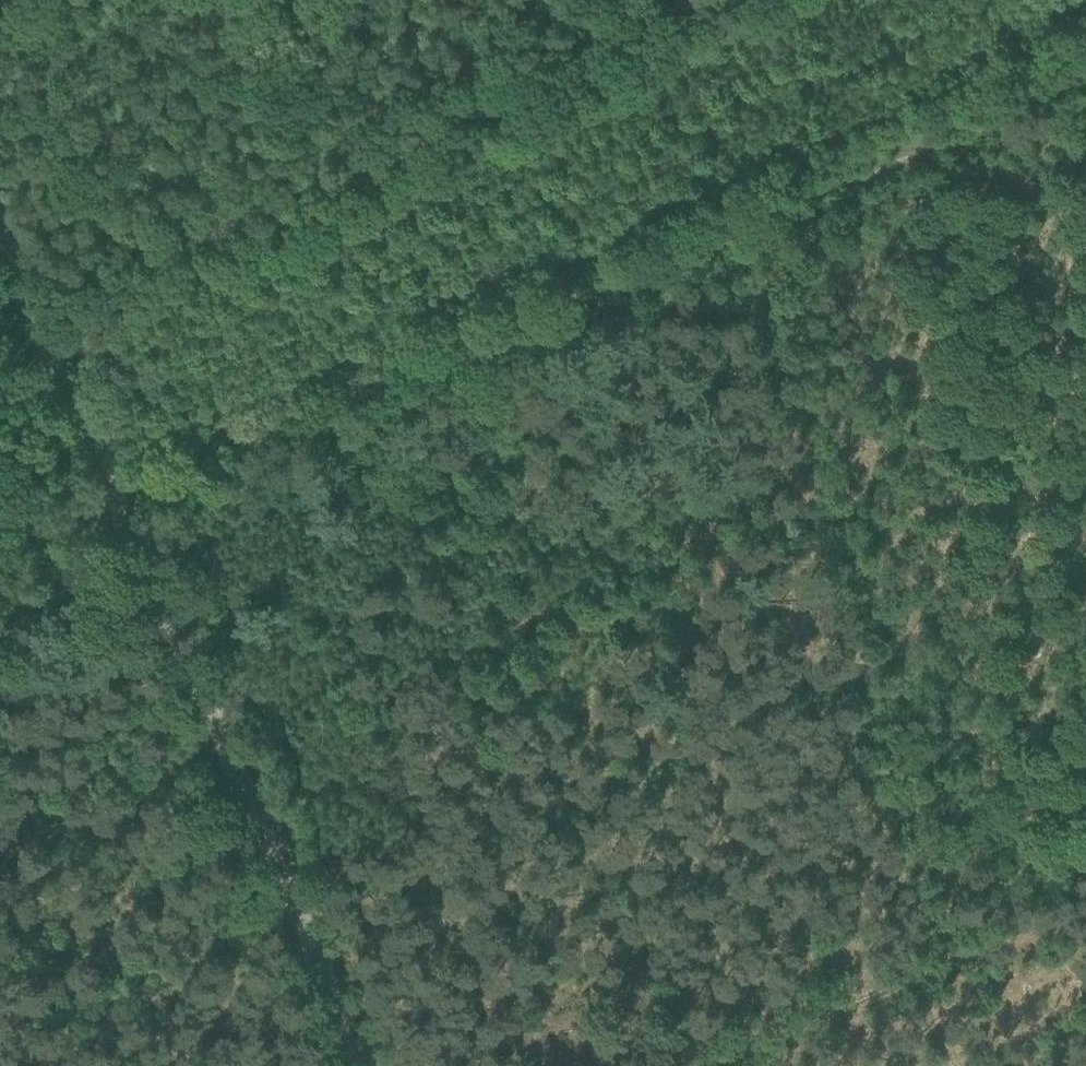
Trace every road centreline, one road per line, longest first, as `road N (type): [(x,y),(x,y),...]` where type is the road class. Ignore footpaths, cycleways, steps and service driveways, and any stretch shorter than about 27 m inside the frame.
road 1 (unclassified): [(371,1065),(0,225)]

